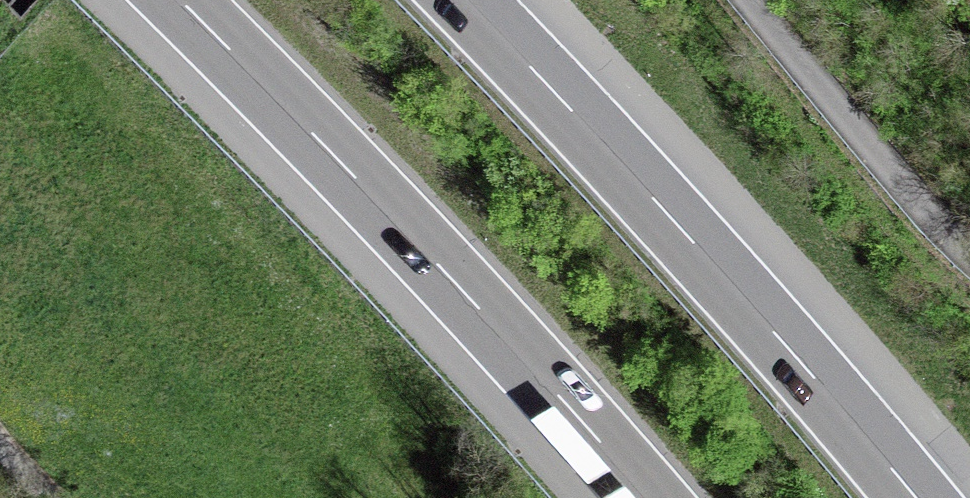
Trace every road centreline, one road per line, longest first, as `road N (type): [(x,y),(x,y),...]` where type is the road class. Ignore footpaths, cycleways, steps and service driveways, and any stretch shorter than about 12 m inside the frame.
road 1 (motorway): [(180,0),(476,305),(648,497)]
road 2 (motorway): [(916,497),(745,299),(465,0)]
road 3 (track): [(969,255),(748,0)]

